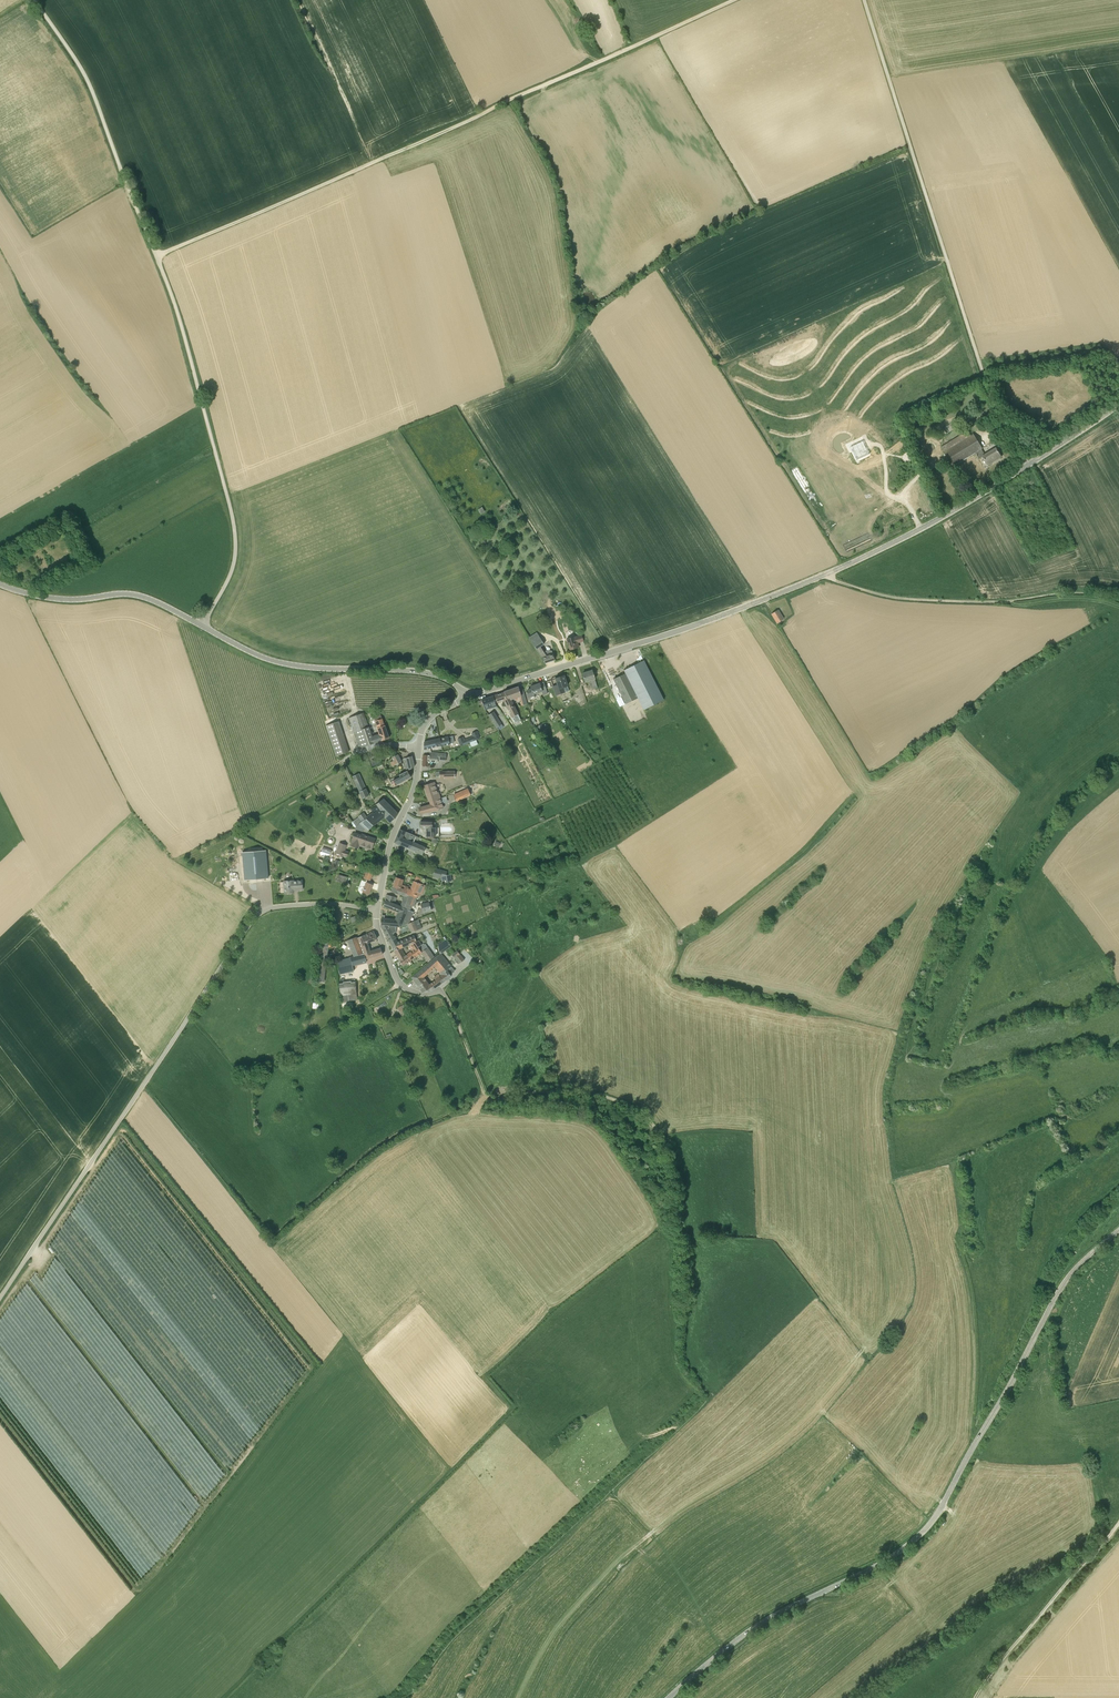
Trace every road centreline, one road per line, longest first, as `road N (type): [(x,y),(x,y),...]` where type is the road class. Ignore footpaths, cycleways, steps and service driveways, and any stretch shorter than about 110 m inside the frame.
road 1 (unclassified): [(202,625),(231,572),(235,540),(198,389),(173,299),(93,93),(34,0)]
road 2 (tertiary): [(668,1697),(767,1619),(883,1562),(921,1532),(1068,1278),(1118,1229)]
road 3 (track): [(156,255),(732,0)]
road 4 (unclassified): [(468,693),(689,626),(827,574),(1027,465)]
road 5 (unclassified): [(0,1298),(256,916),(311,904),(377,910)]
road 6 (unclassified): [(1027,465),(987,386),(864,0)]
road 7 (track): [(662,1139),(641,1110),(587,1092),(489,1097),(448,1002)]
road 8 (track): [(1115,598),(915,600),(827,574)]
road 9 (unclassified): [(468,693),(421,672),(278,662),(202,625)]
road 10 (track): [(974,1697),(1118,1521)]
road 11 (unclassified): [(202,625),(135,594),(58,599),(0,584)]
road 12 (track): [(142,1087),(272,1245)]
road 13 (track): [(957,1248),(971,1305),(974,1445)]
road 14 (unclassified): [(377,910),(391,840),(415,787),(418,747)]

